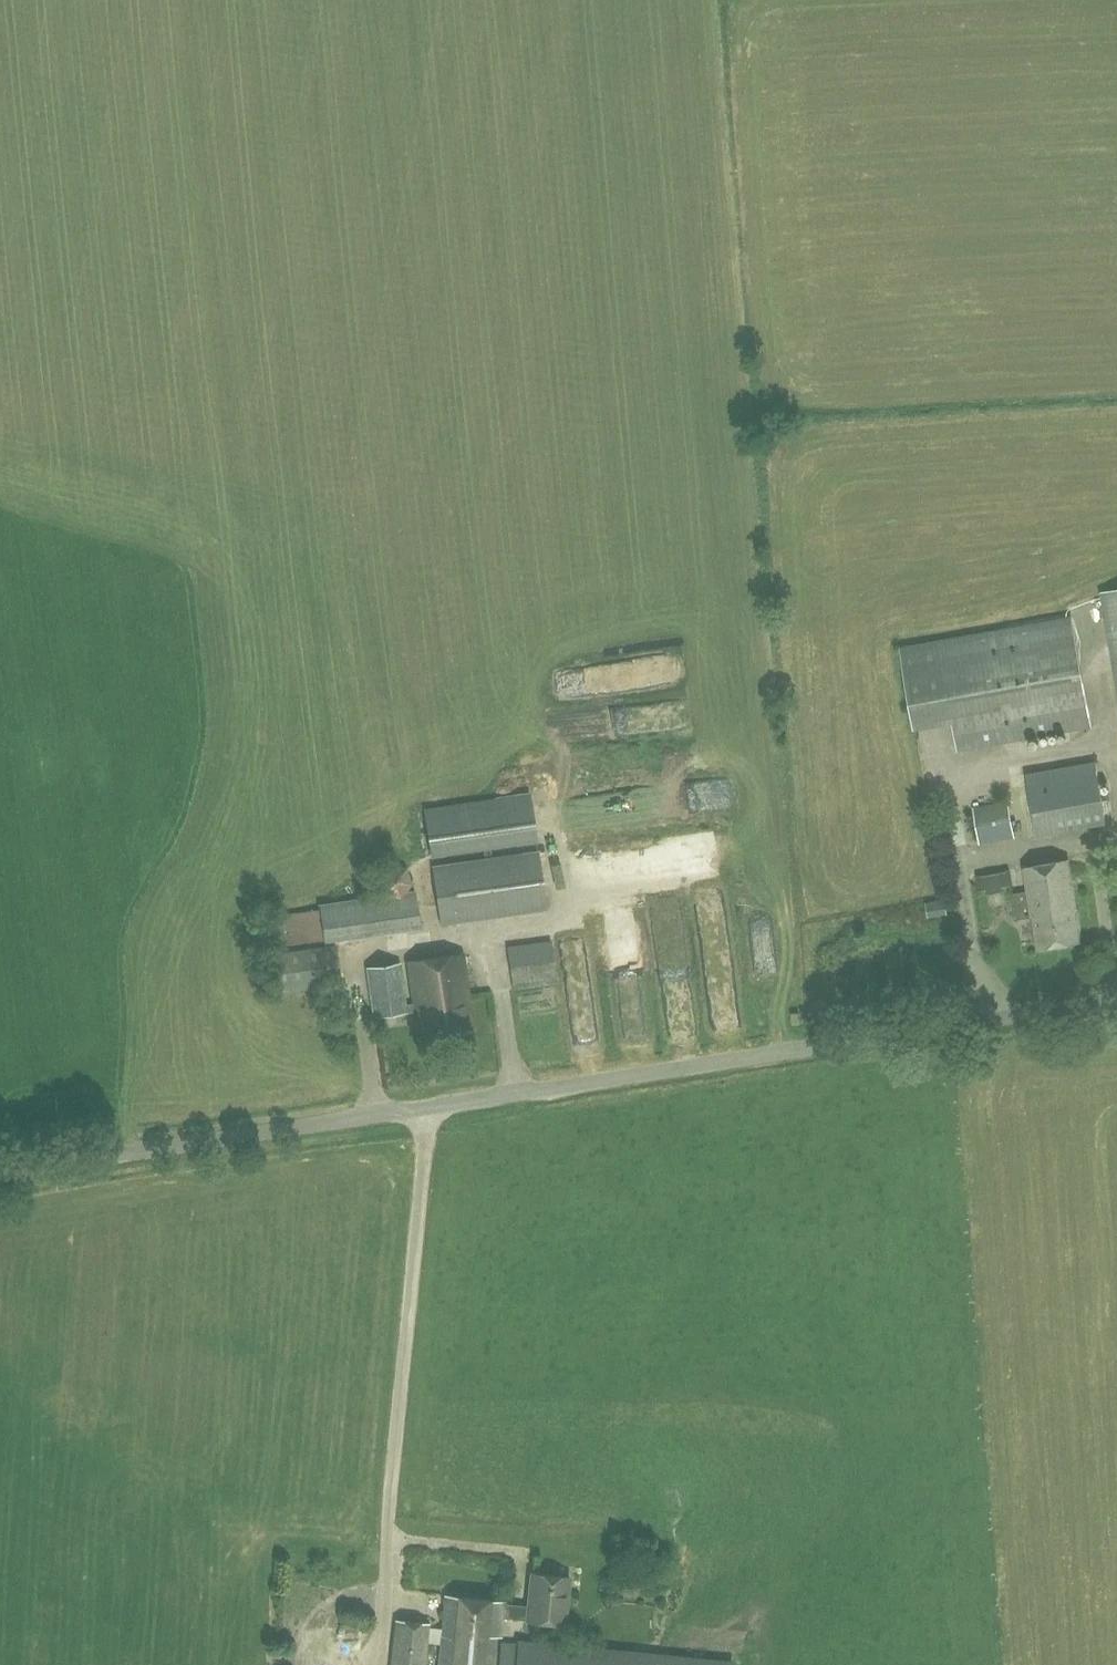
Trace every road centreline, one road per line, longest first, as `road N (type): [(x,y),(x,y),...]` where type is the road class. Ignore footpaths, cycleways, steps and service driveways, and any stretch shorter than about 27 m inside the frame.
road 1 (unclassified): [(435,1101),(1116,995)]
road 2 (unclassified): [(435,1101),(0,1166)]

